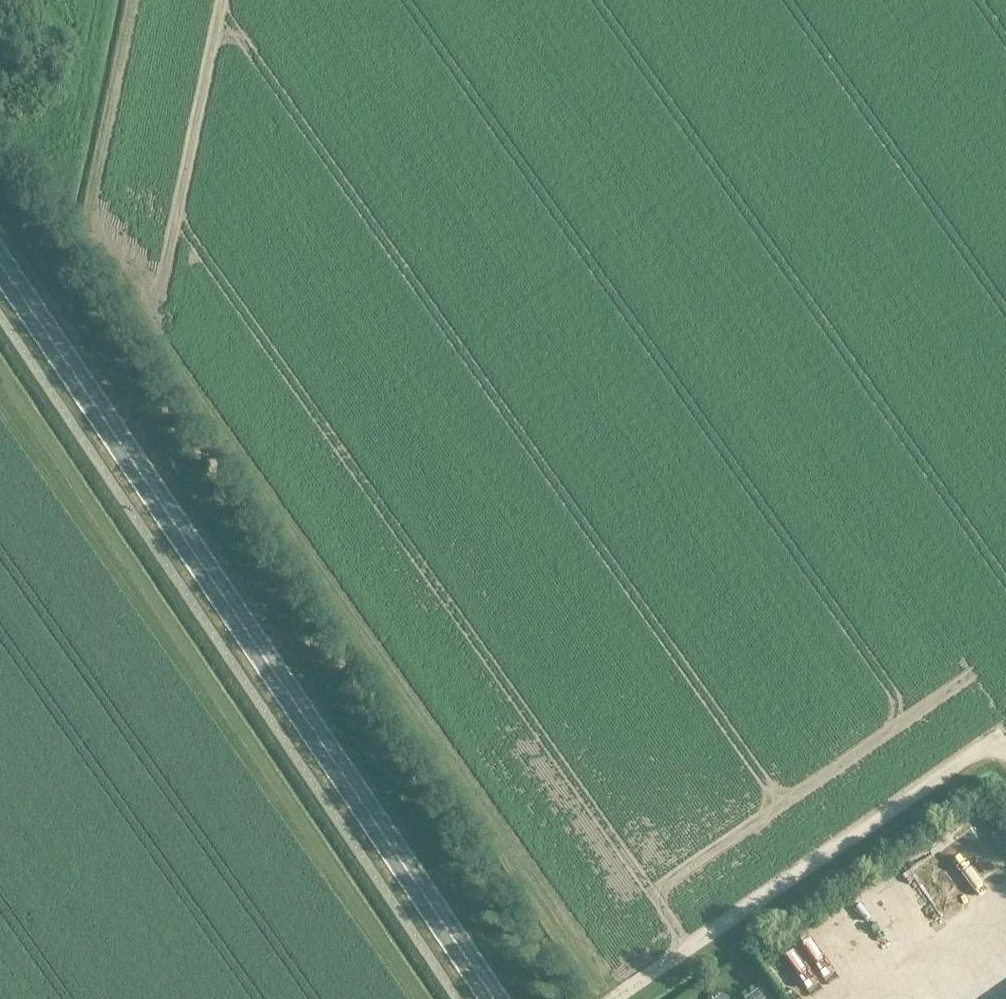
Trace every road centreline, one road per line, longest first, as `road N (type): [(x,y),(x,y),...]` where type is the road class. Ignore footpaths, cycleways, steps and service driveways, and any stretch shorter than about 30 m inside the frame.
road 1 (secondary): [(492,998),(0,263)]
road 2 (track): [(611,998),(997,740),(1005,753)]

